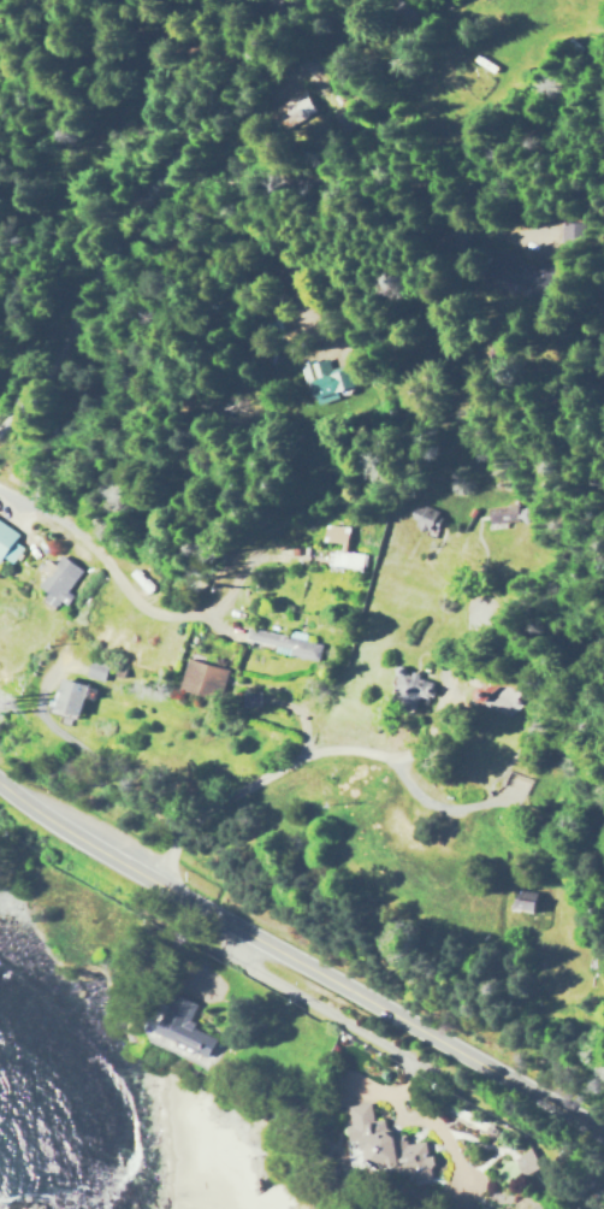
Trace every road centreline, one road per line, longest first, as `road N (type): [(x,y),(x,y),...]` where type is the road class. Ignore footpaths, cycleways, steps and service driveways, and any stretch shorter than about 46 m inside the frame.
road 1 (primary): [(603,1139),(95,844),(0,778)]
road 2 (residential): [(0,438),(46,377),(150,190),(189,142),(339,0)]

